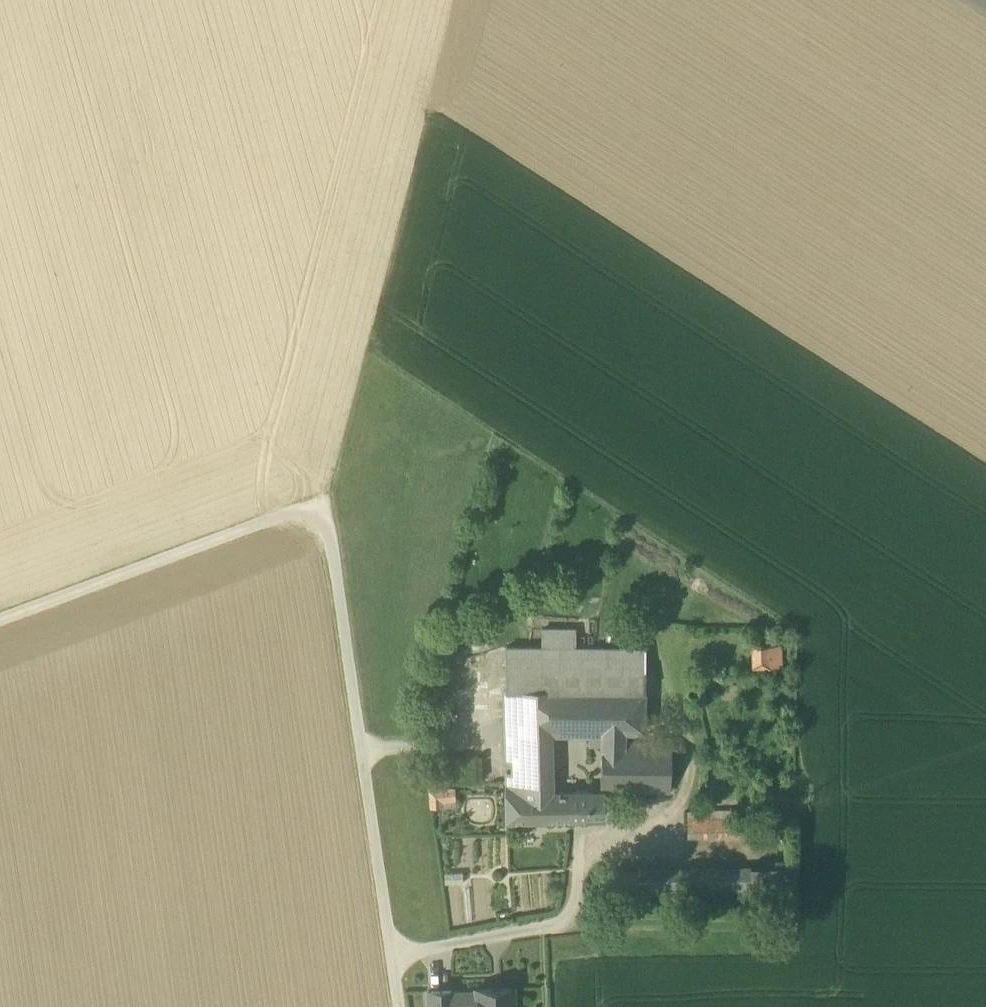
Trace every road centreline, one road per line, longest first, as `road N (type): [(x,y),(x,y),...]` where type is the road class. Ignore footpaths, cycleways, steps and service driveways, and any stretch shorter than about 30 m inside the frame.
road 1 (unclassified): [(402,1006),(323,502),(0,622)]

